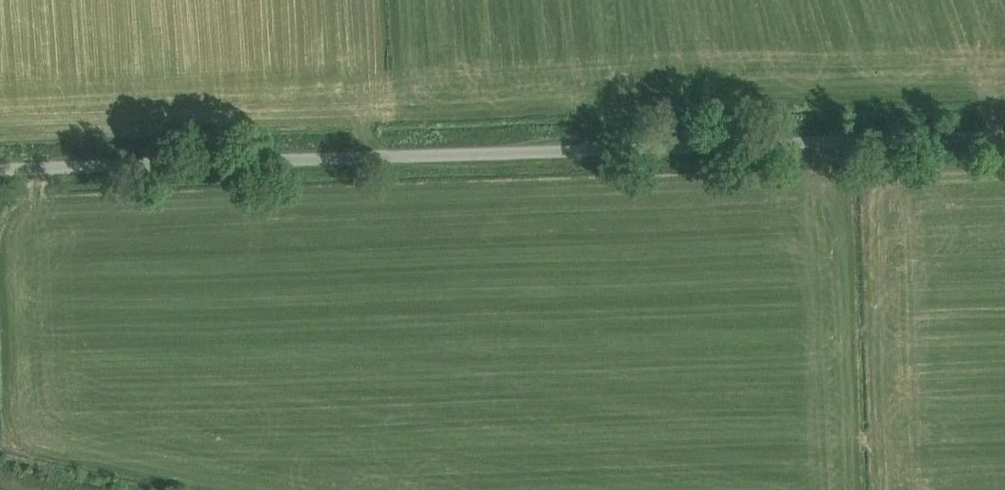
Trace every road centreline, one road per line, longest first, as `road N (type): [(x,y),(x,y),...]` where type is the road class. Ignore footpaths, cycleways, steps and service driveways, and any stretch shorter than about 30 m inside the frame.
road 1 (unclassified): [(0,170),(1004,135)]

